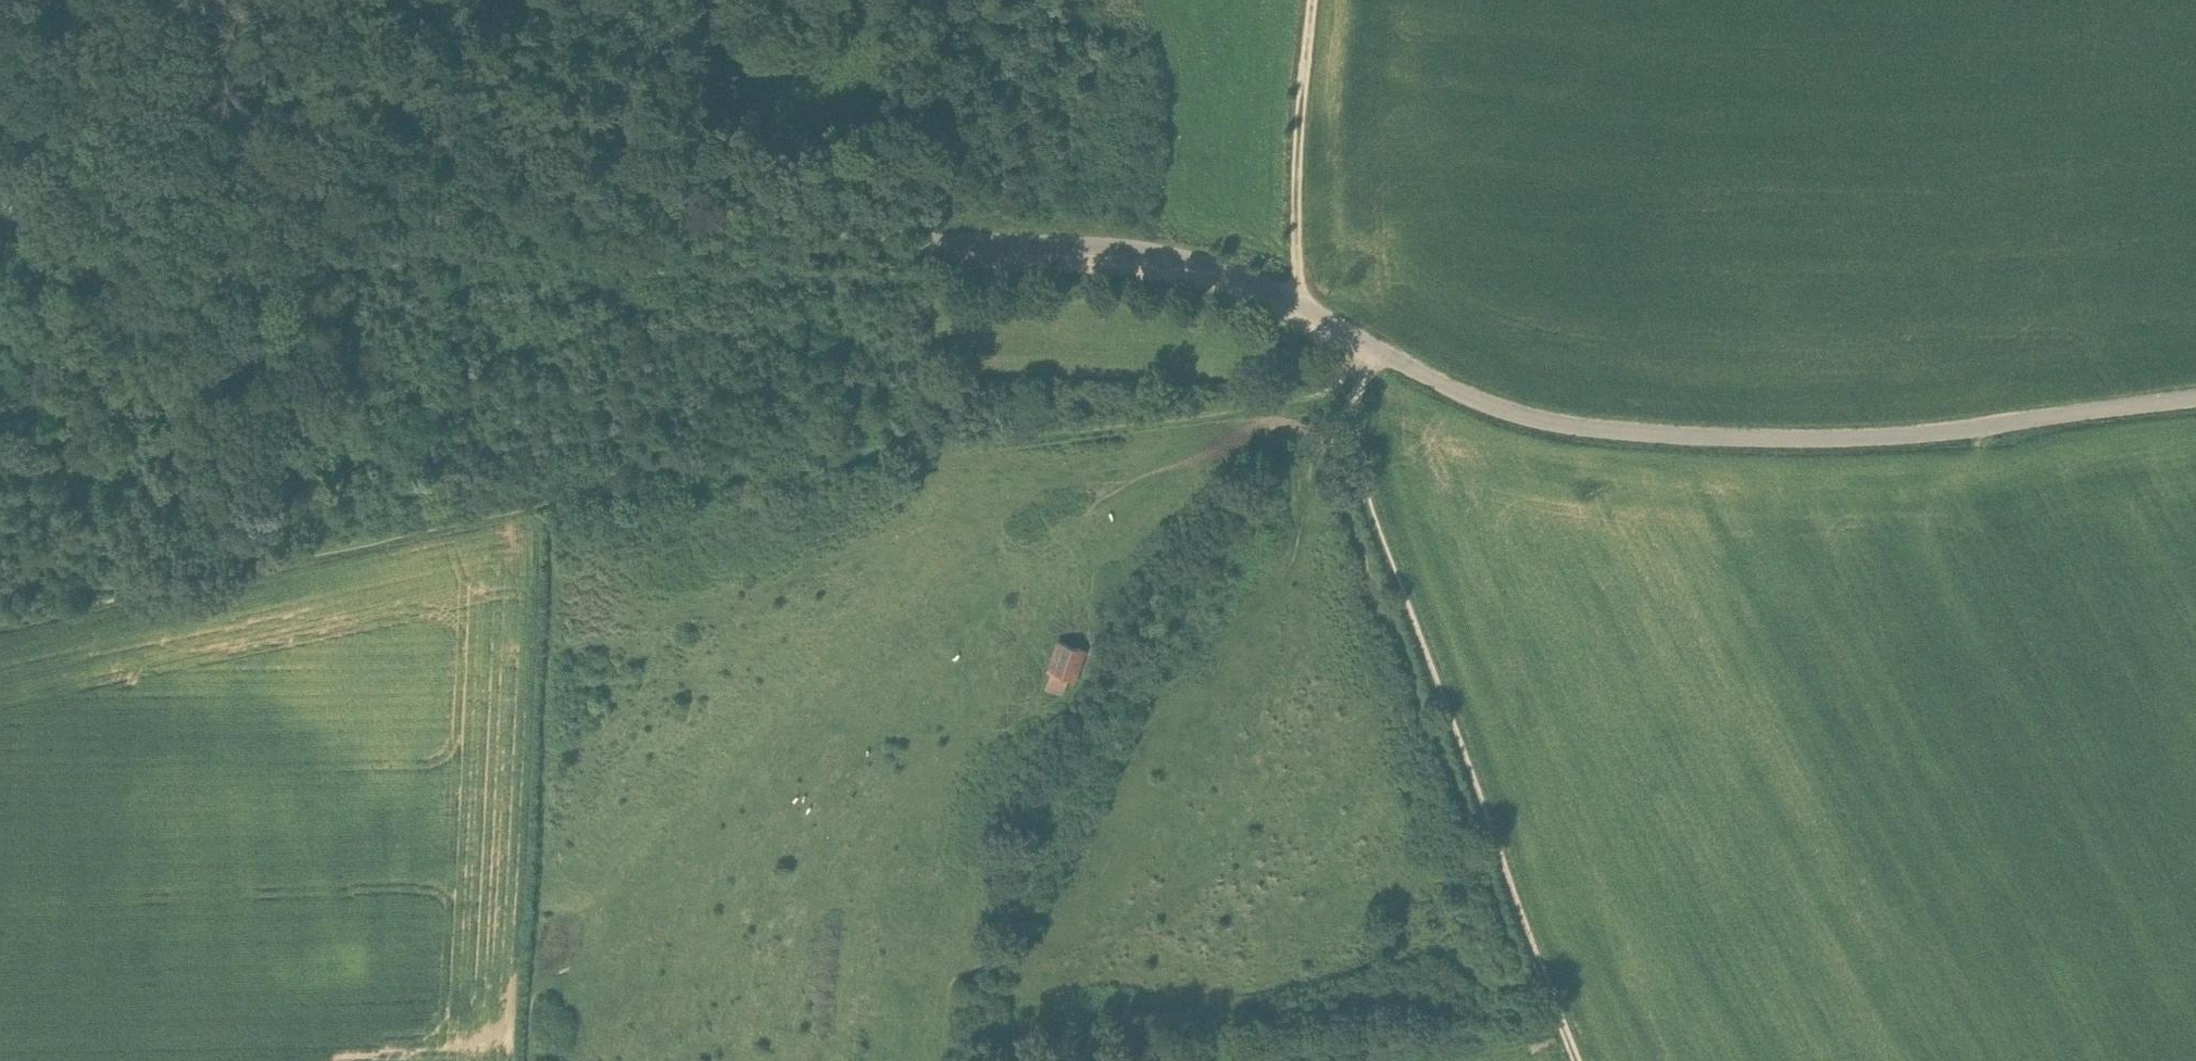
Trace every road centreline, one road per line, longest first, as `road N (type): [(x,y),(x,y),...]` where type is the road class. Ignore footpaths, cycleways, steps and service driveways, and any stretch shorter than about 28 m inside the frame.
road 1 (unclassified): [(0,204),(73,260),(146,286),(202,278),(308,235),(383,219),(485,221),(685,246),(906,241),(1144,249),(1277,290),(1467,397),(1620,431),(1894,437),(2195,399)]
road 2 (track): [(1360,391),(1356,448),(1371,517),(1577,1060)]
road 3 (track): [(1313,0),(1297,139),(1299,301)]

